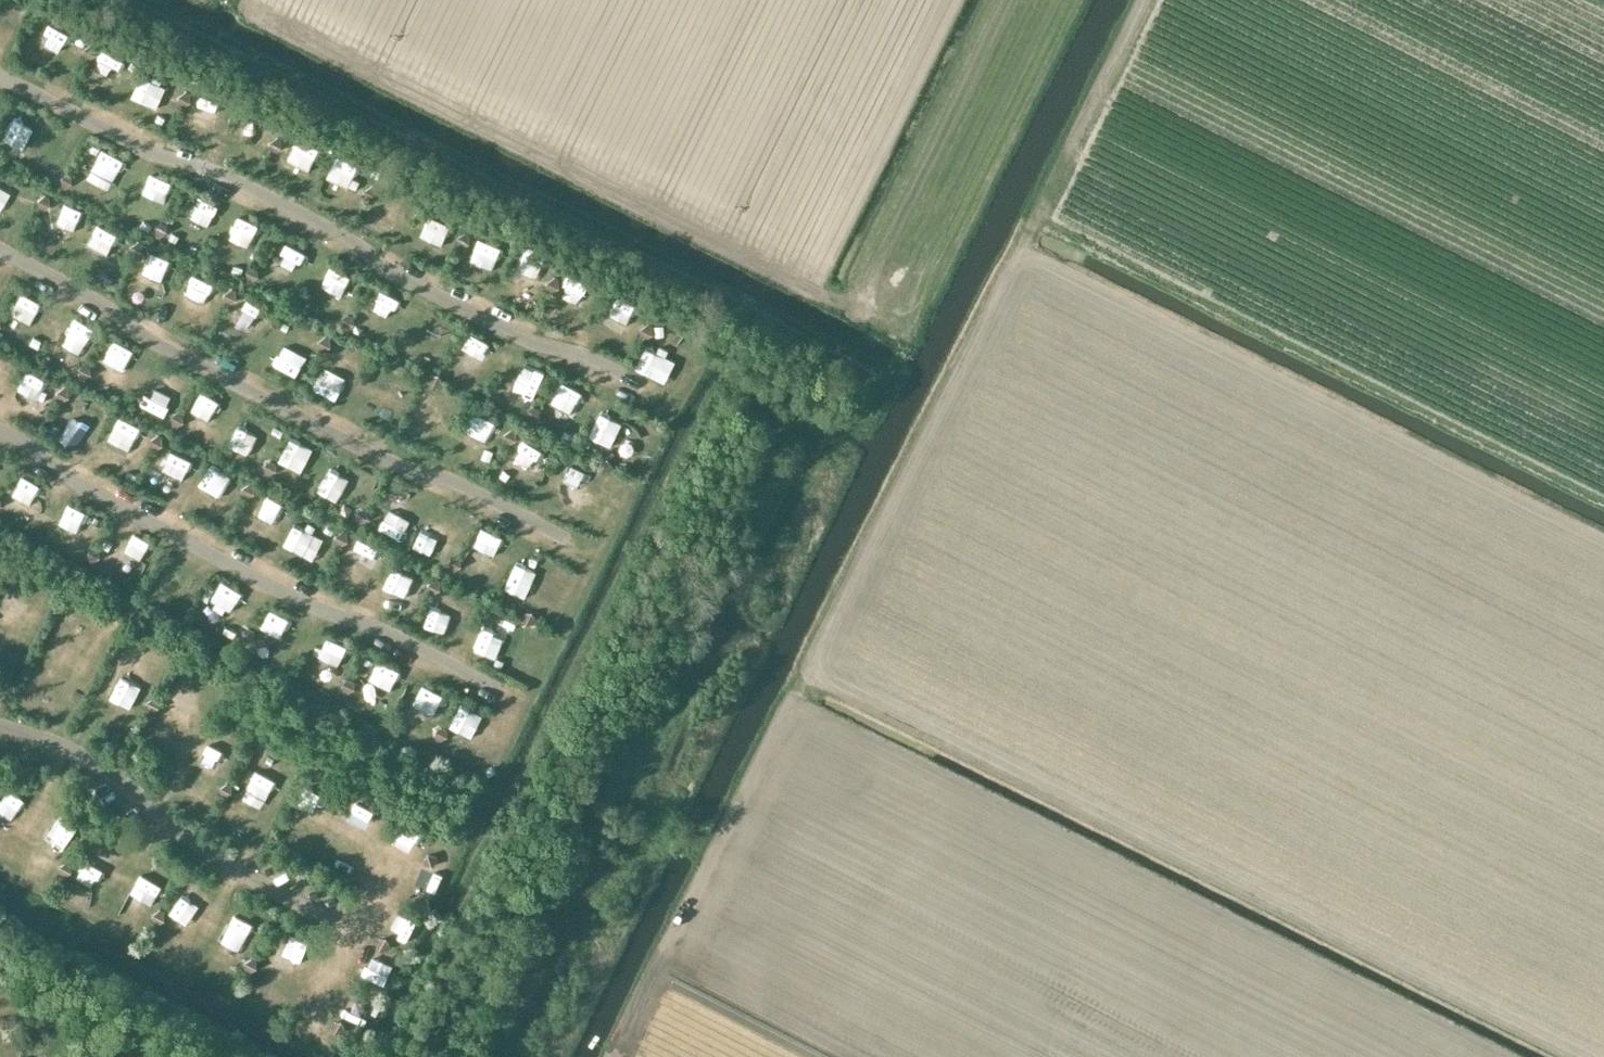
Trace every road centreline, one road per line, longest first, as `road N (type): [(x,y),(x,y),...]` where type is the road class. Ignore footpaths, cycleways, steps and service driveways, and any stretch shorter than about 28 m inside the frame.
road 1 (track): [(615,1056),(1144,0)]
road 2 (track): [(869,377),(132,0)]
road 3 (track): [(904,347),(895,334),(1060,0)]

